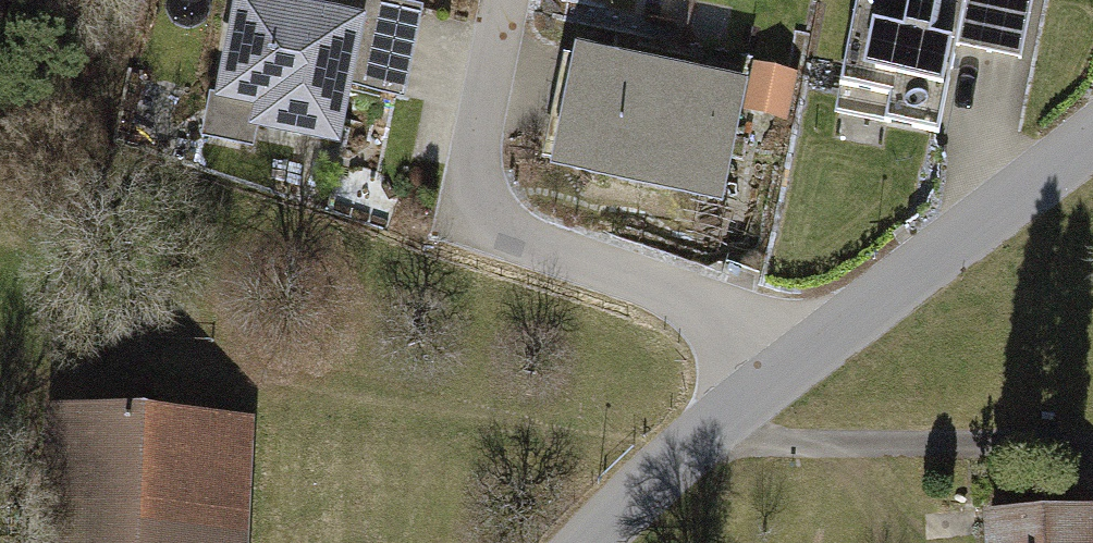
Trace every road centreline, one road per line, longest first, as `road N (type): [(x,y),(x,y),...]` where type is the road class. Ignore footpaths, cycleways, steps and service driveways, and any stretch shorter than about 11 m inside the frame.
road 1 (residential): [(507,0),(469,190),(488,232),(733,324),(784,371)]
road 2 (tertiary): [(1092,148),(784,371)]
road 3 (tertiary): [(784,371),(589,542)]
road 4 (track): [(38,542),(44,411),(38,385),(0,342)]

